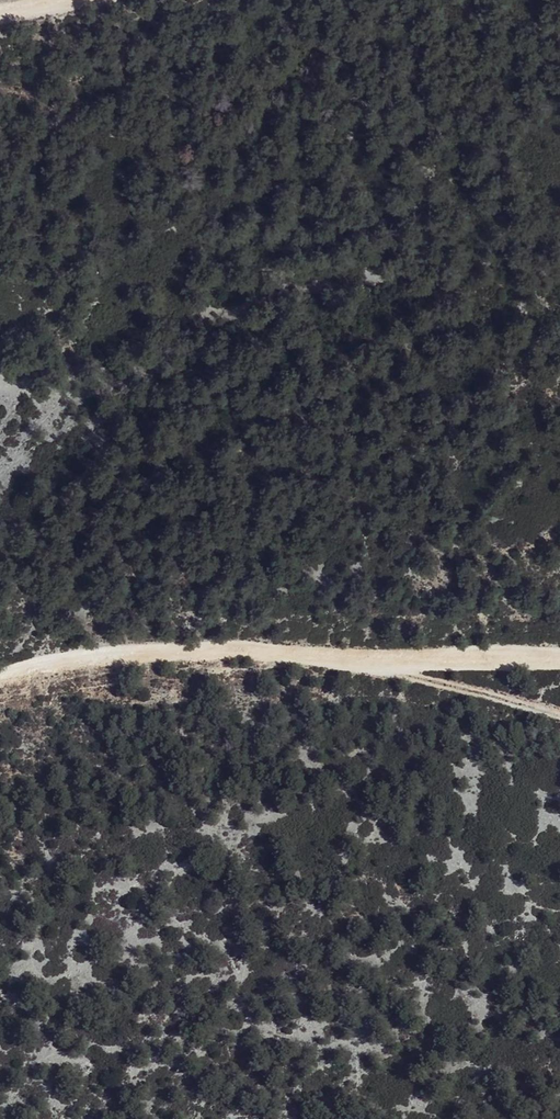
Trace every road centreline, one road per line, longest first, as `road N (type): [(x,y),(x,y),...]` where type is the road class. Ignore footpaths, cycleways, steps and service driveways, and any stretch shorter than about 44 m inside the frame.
road 1 (track): [(0,675),(113,655),(395,663),(559,658)]

